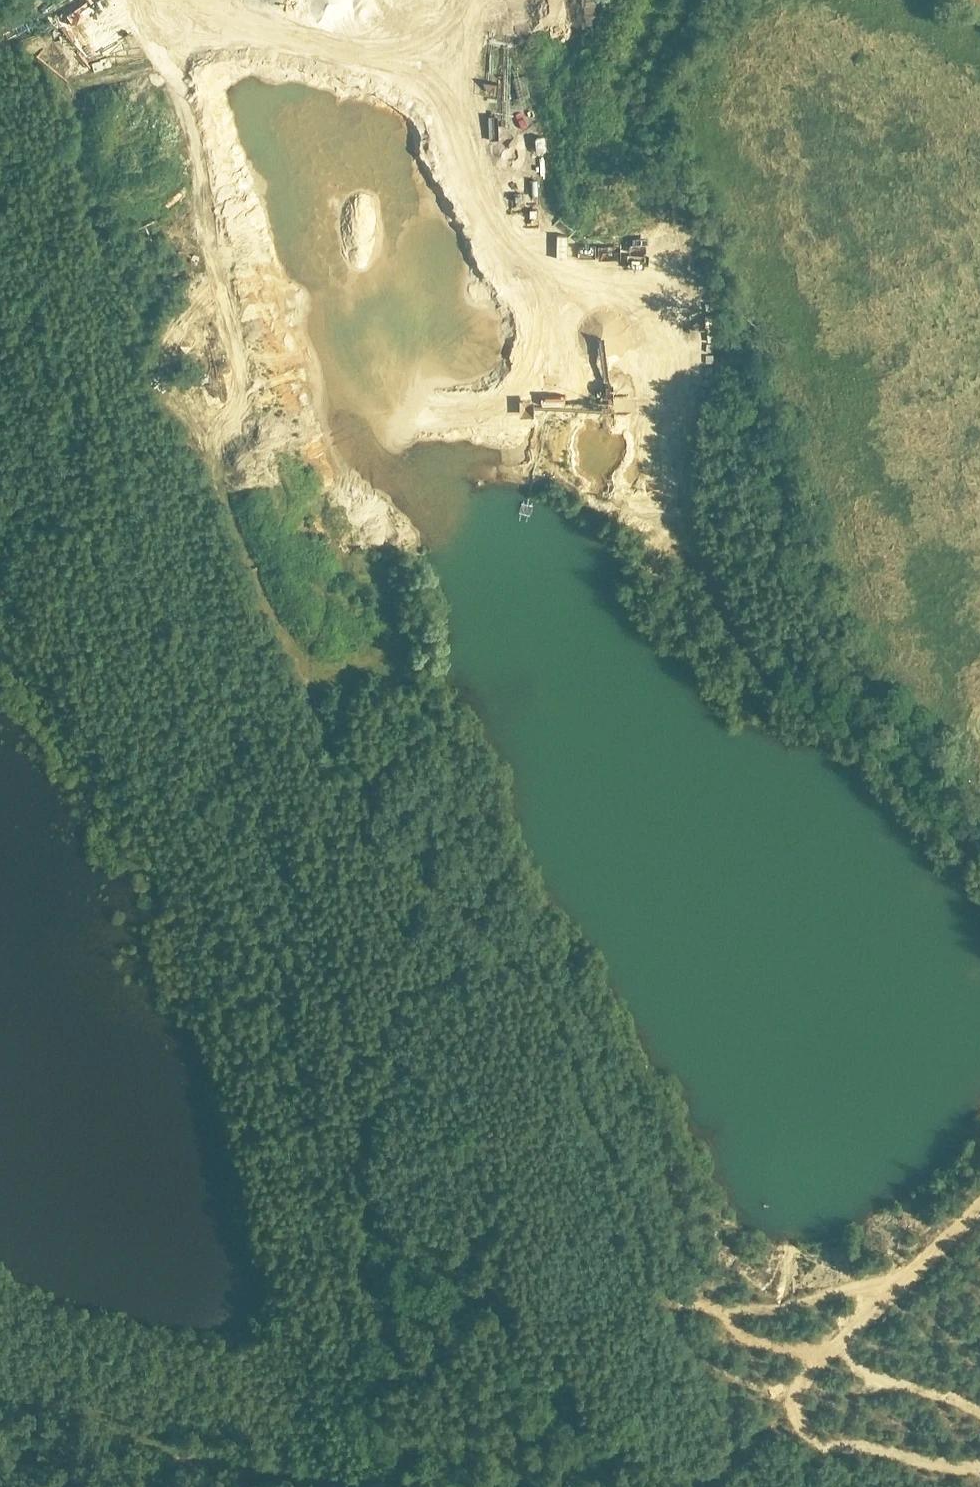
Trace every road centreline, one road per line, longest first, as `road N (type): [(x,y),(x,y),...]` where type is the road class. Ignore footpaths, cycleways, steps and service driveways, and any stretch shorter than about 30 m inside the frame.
road 1 (track): [(685,0),(654,87),(702,293),(671,429),(695,572),(787,695),(875,737),(979,867)]

